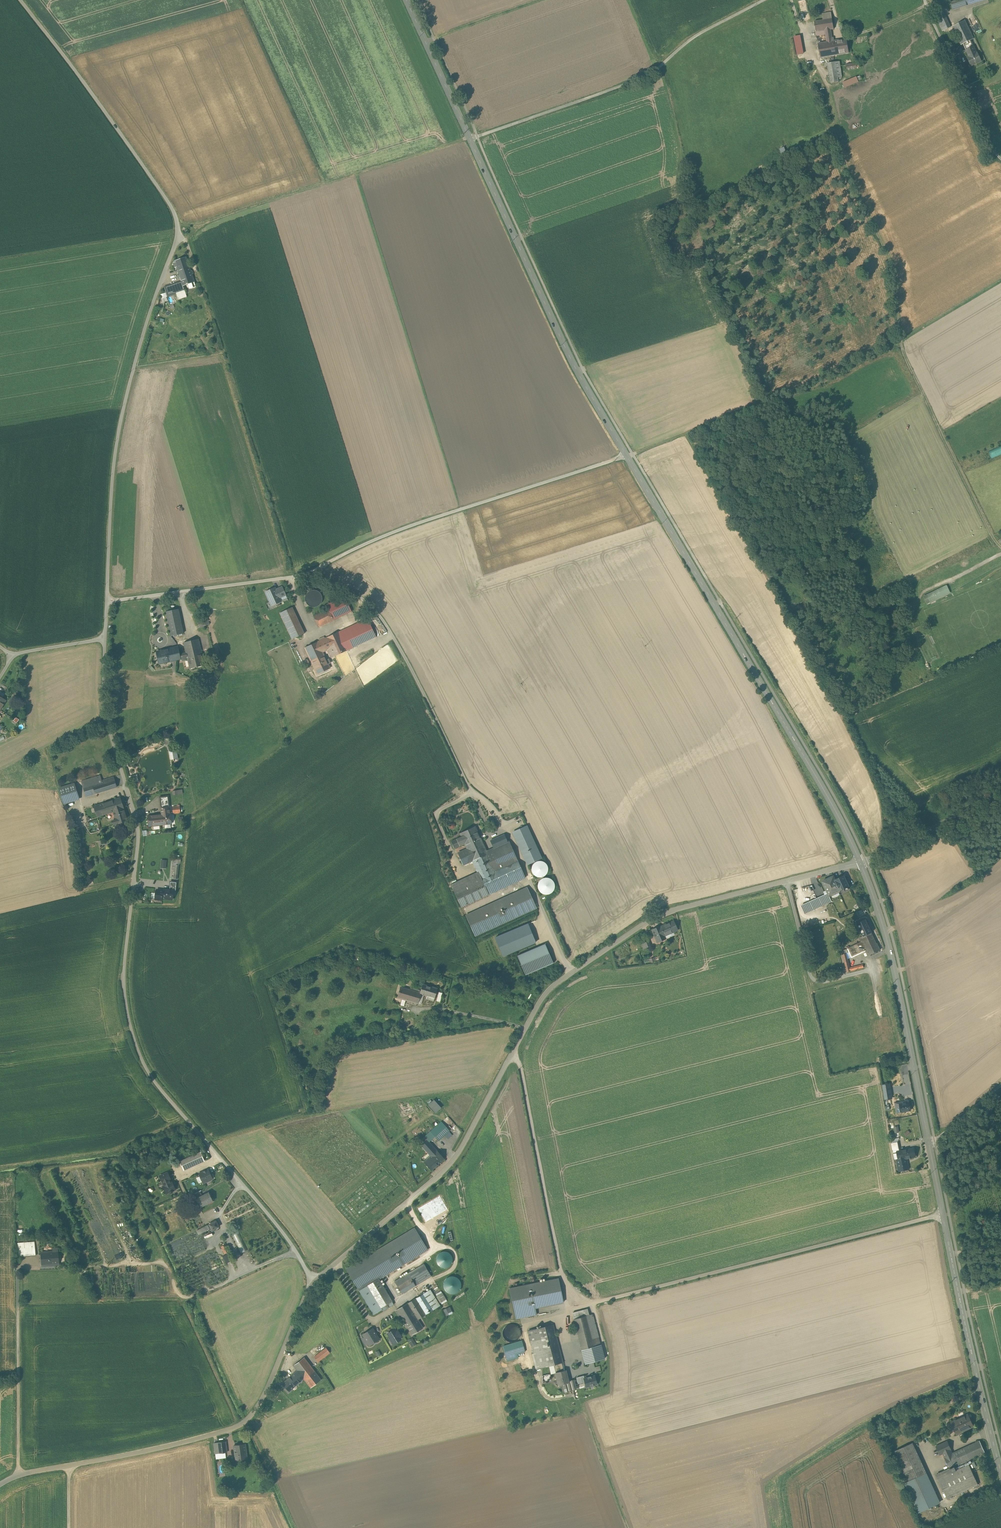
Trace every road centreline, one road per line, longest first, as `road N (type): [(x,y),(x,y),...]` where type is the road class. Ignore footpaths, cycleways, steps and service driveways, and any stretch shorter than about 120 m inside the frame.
road 1 (residential): [(313,1281),(282,1229),(156,1083),(137,1044),(125,969),(138,834),(108,724),(105,638)]
road 2 (residential): [(107,602),(116,443),(180,226),(20,0)]
road 3 (unclassified): [(313,1281),(453,1160),(555,984),(662,914),(788,882)]
road 4 (residential): [(107,602),(307,573),(418,522),(627,456)]
road 5 (secondary): [(406,0),(570,359),(627,456)]
road 6 (secondary): [(627,456),(861,862)]
road 7 (unclassified): [(0,1483),(240,1425),(265,1393),(313,1281)]
road 8 (track): [(355,174),(459,509)]
road 9 (track): [(1000,547),(897,341),(1000,282)]
road 10 (secondary): [(929,1143),(1000,1471)]
road 11 (track): [(178,222),(195,224),(470,139)]
road 12 (secondary): [(861,862),(889,950),(929,1143)]
road 13 (track): [(897,341),(827,382),(633,454)]
road 14 (track): [(296,1253),(187,1297),(164,1264),(80,1267)]
road 15 (unclassified): [(1000,782),(959,813),(861,862)]
road 16 (unclassified): [(871,969),(814,979),(788,882)]
road 17 (track): [(407,1203),(430,1245),(389,1278),(399,1303)]

